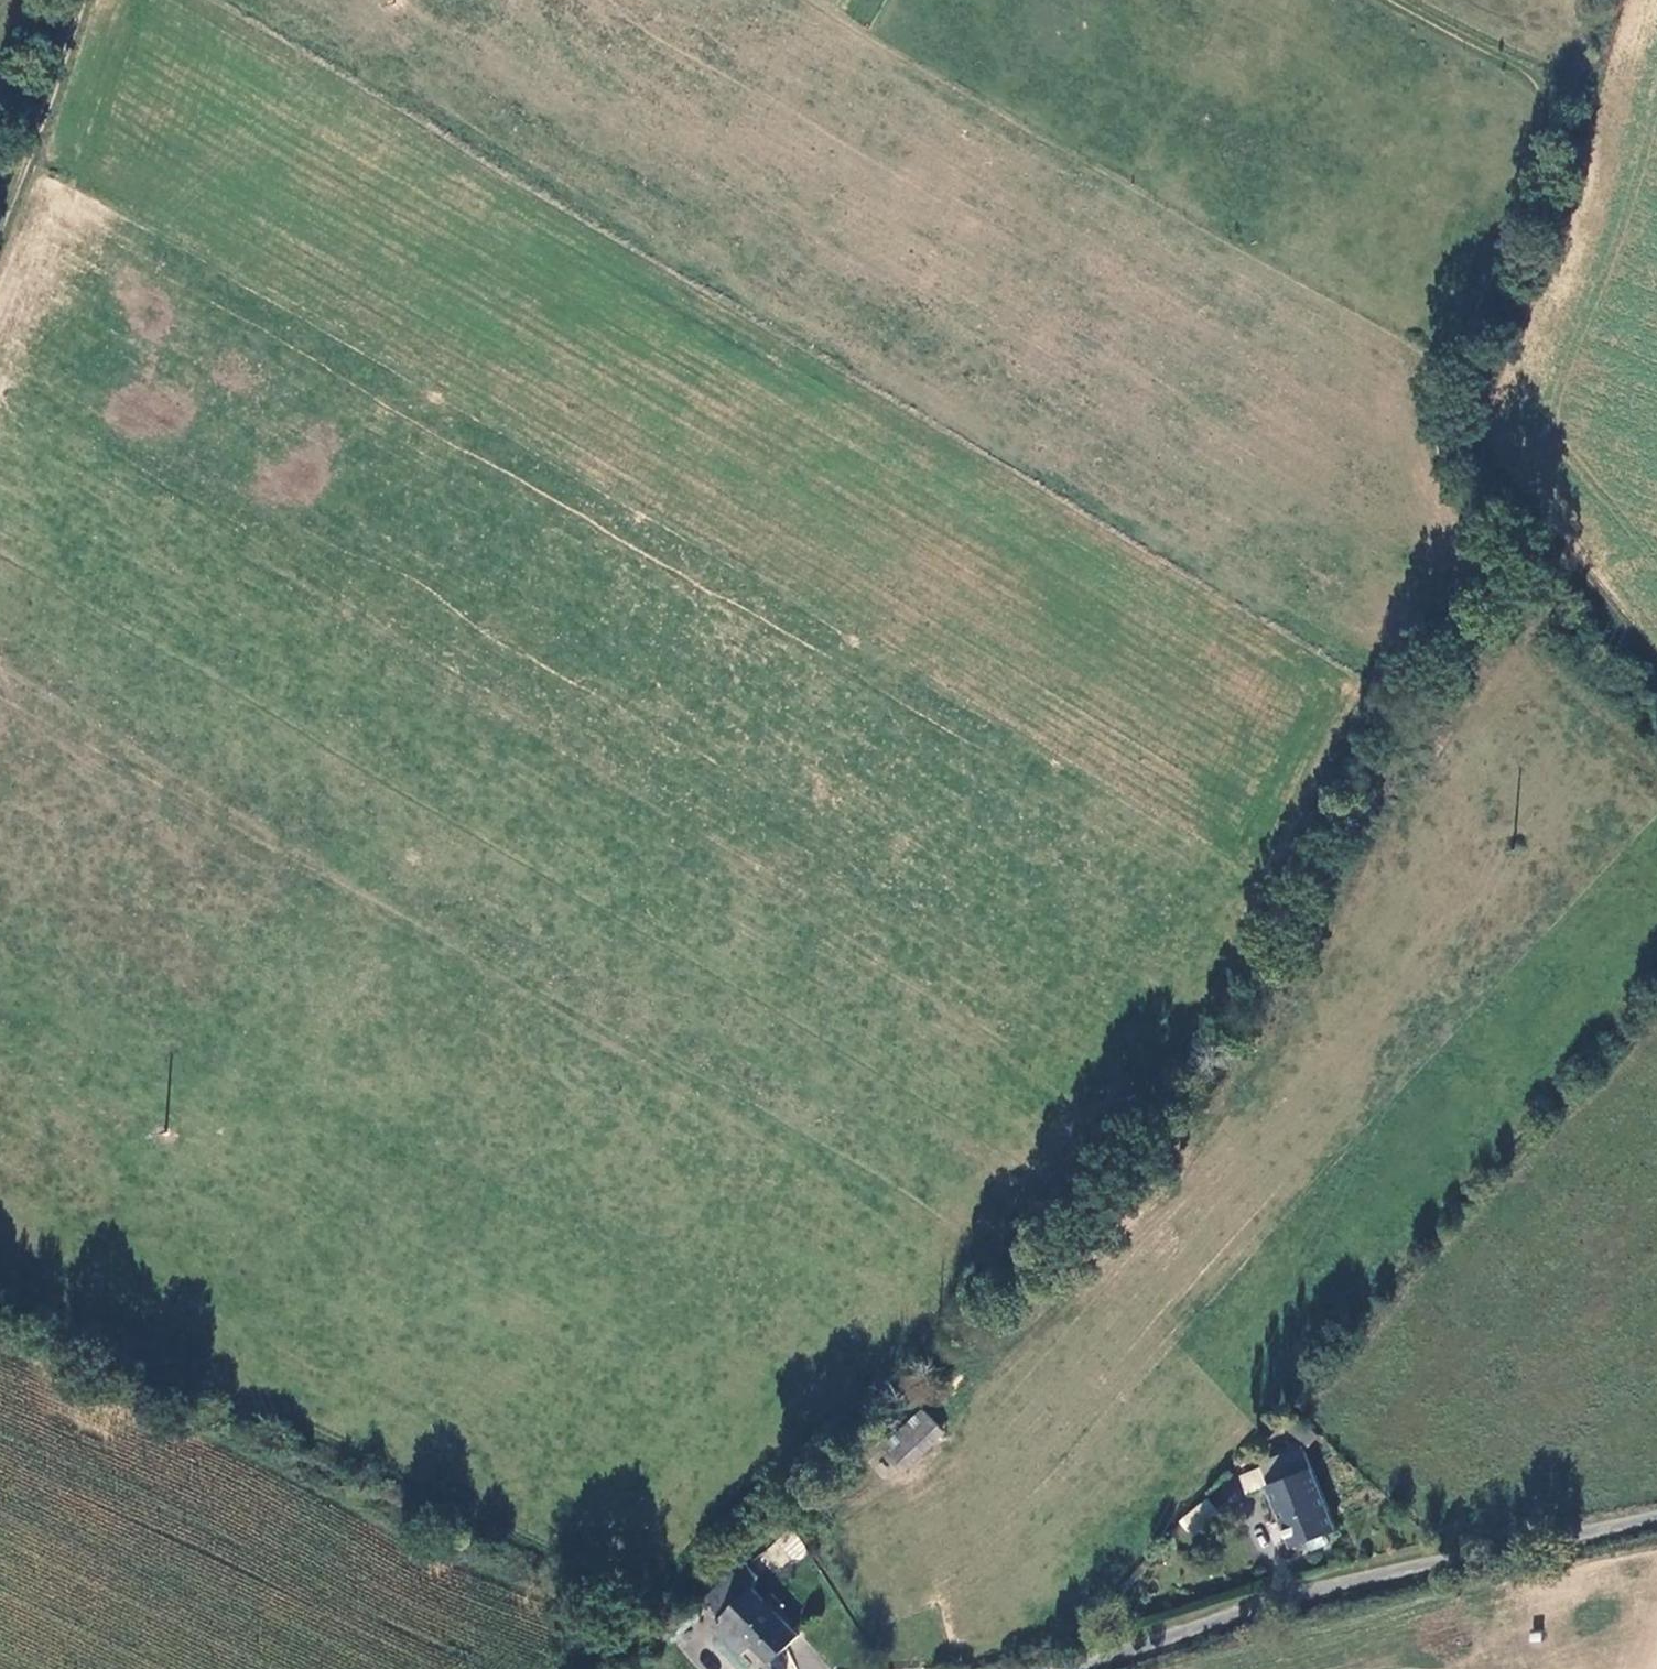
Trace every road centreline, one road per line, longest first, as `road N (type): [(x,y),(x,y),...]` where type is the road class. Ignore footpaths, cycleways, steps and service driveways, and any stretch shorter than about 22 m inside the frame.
road 1 (track): [(1656,671),(1491,538),(1436,473),(1447,400),(1510,314),(1576,86),(1414,0)]
road 2 (unclassified): [(1069,1668),(1374,1575),(1656,1519)]
road 3 (track): [(0,242),(84,0)]

